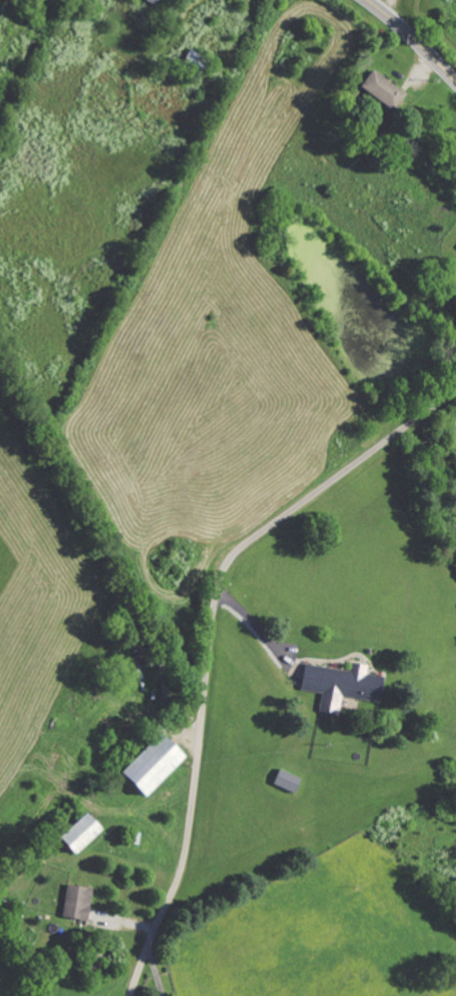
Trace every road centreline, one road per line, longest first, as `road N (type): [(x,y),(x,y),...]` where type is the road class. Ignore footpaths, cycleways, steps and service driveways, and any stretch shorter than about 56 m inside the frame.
road 1 (residential): [(455,390),(234,552),(188,838),(131,995)]
road 2 (secondary): [(364,0),(455,84)]

